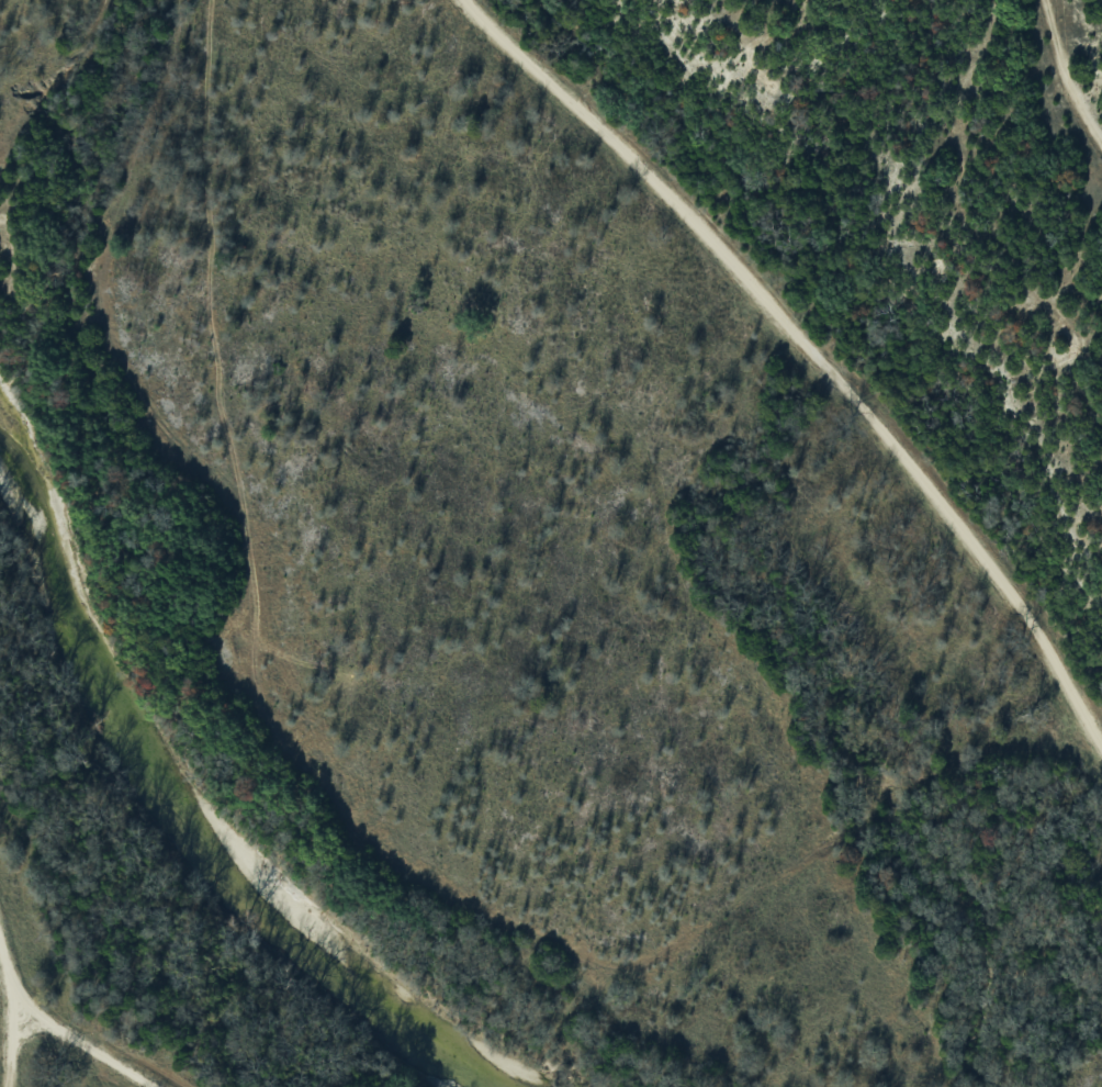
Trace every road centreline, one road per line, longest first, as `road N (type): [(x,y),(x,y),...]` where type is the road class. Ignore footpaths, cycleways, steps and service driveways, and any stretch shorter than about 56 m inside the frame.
road 1 (track): [(162,1086),(71,1031),(5,1012)]

